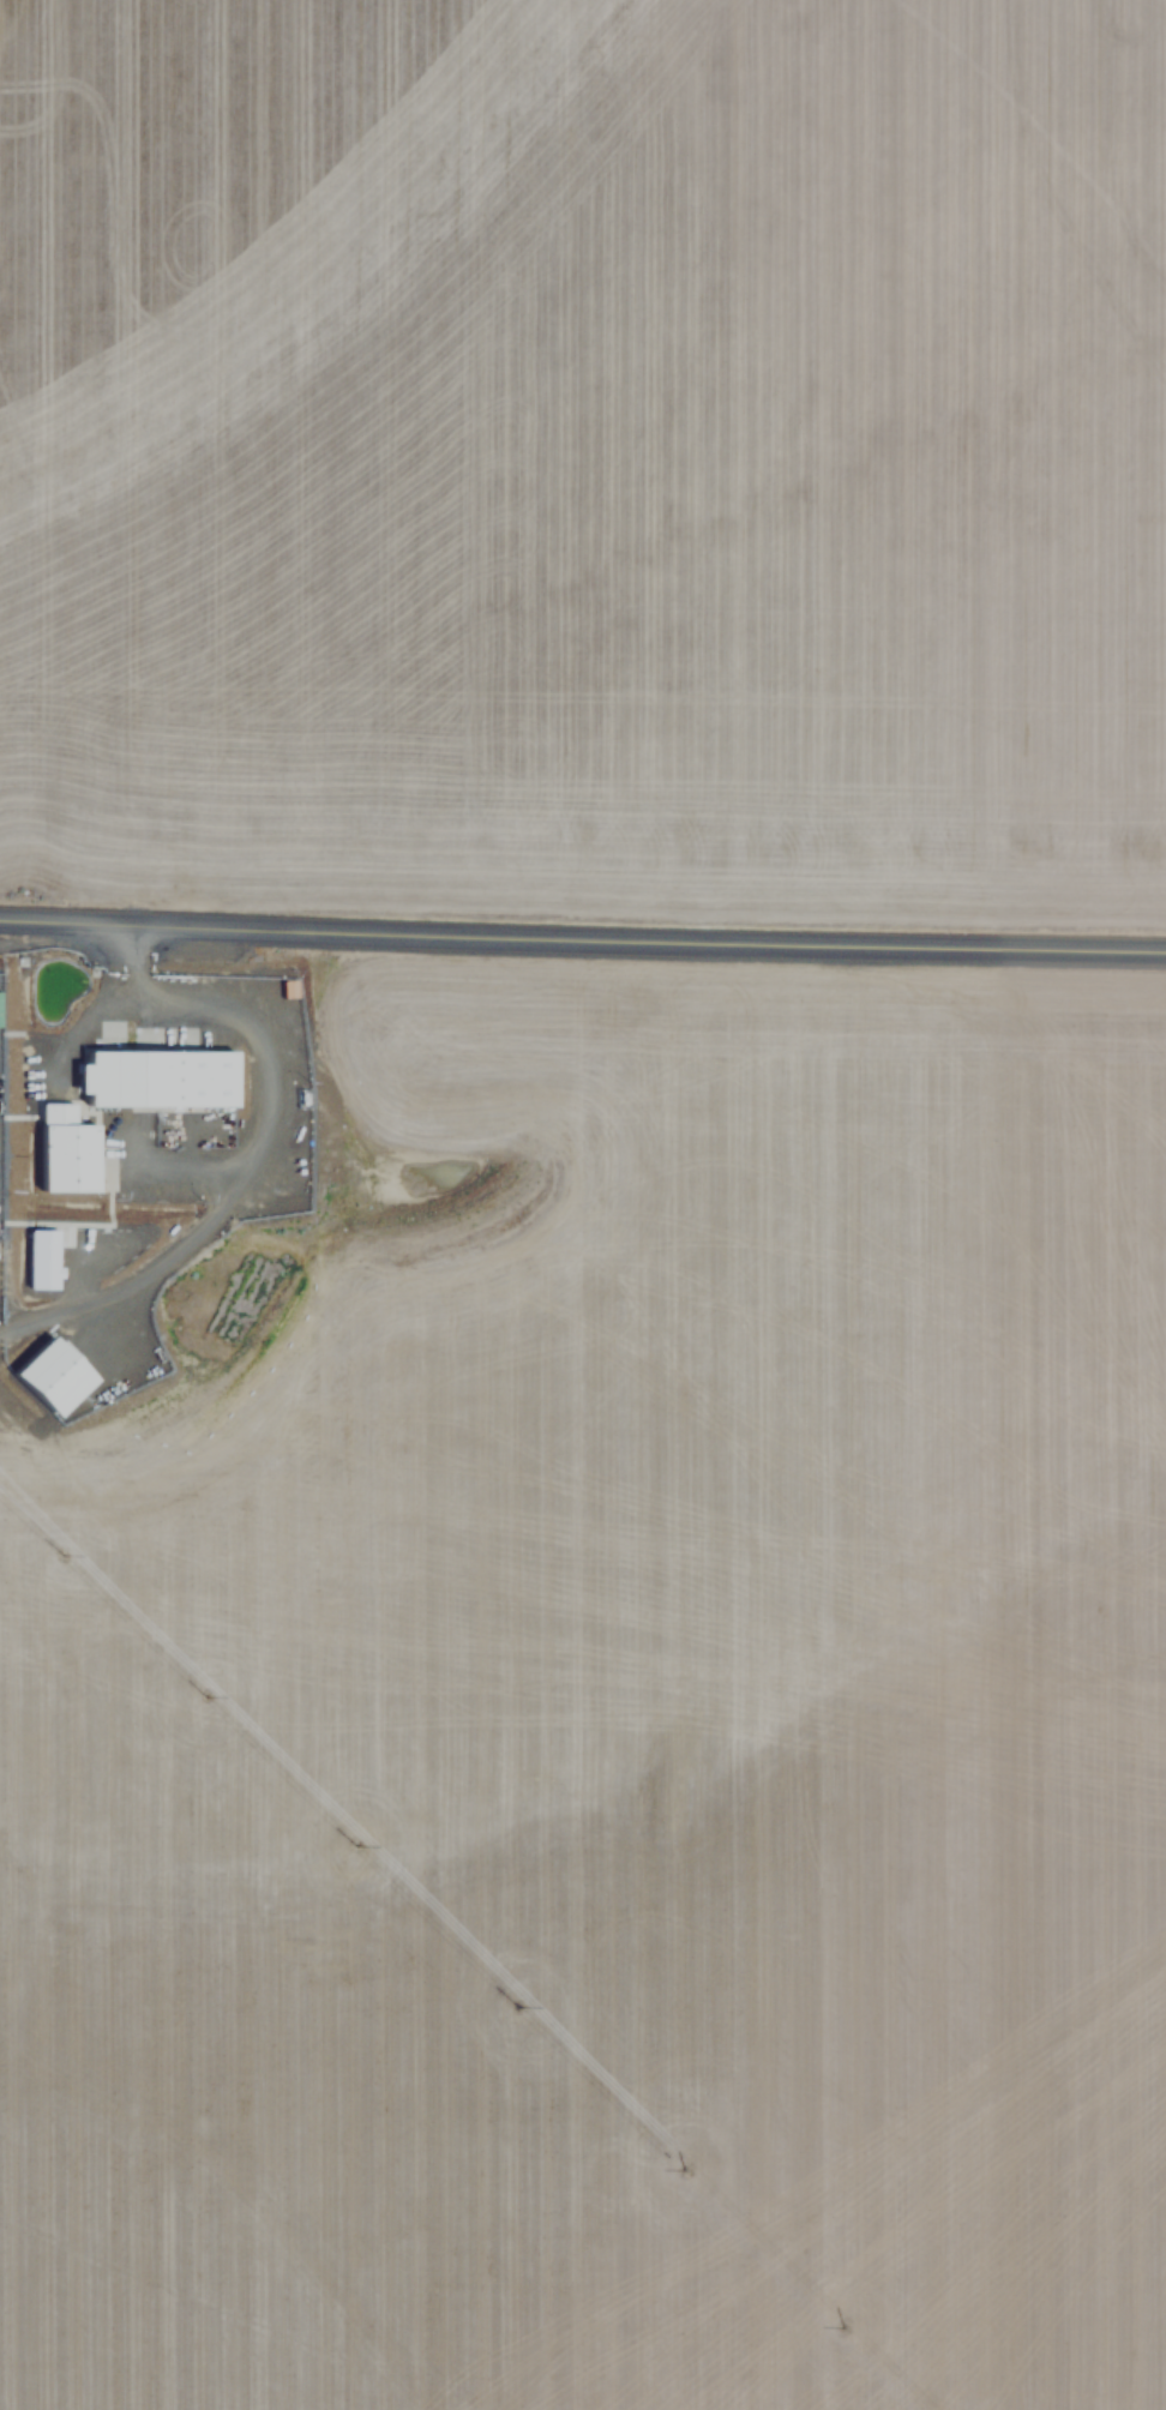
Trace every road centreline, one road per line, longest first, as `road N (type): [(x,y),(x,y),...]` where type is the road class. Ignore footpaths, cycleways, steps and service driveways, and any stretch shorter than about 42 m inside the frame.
road 1 (residential): [(1165,947),(0,911)]

